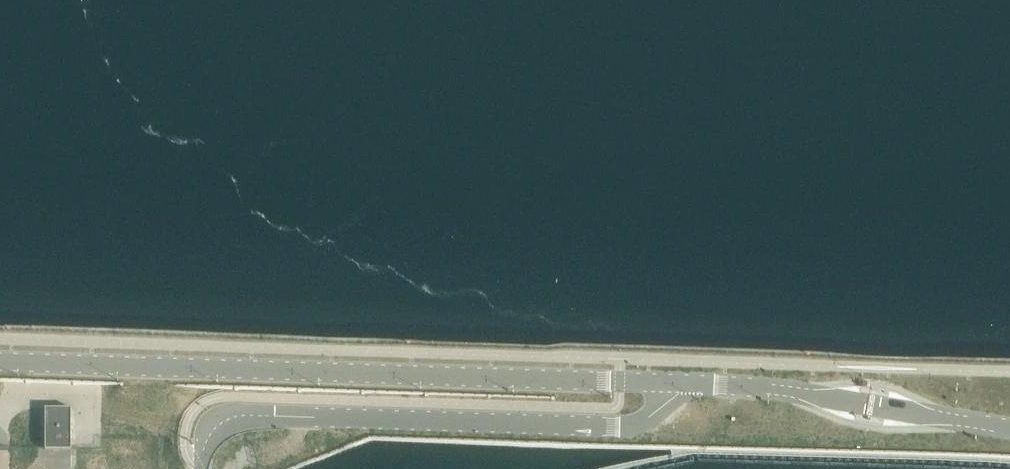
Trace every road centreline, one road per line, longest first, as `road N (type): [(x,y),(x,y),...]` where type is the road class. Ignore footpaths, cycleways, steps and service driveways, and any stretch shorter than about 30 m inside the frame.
road 1 (tertiary): [(0,358),(620,370)]
road 2 (tertiary): [(200,468),(211,431),(233,416),(625,414),(689,371)]
road 3 (tertiary): [(1009,426),(783,377),(689,371)]

